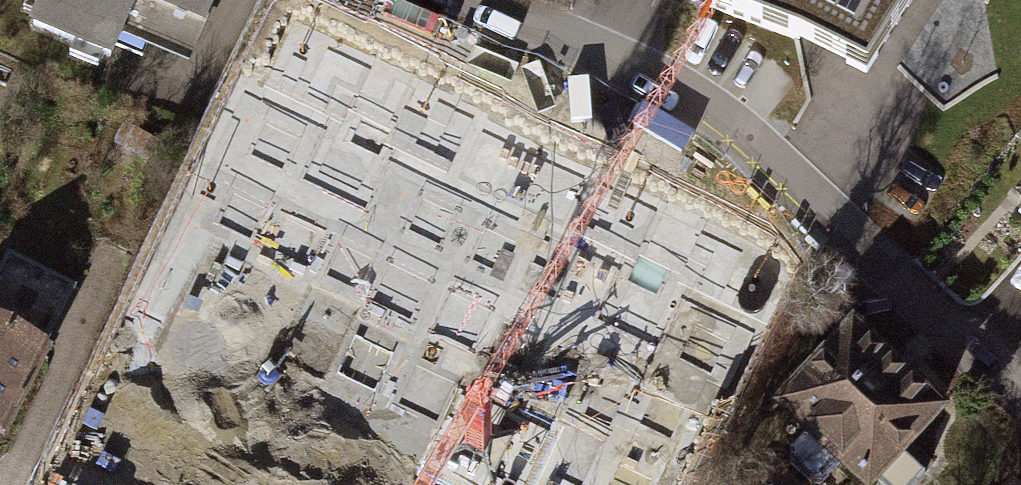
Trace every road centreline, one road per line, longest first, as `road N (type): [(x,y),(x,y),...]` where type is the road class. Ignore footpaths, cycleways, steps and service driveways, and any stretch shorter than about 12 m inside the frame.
road 1 (residential): [(1020,413),(704,108),(467,0)]

